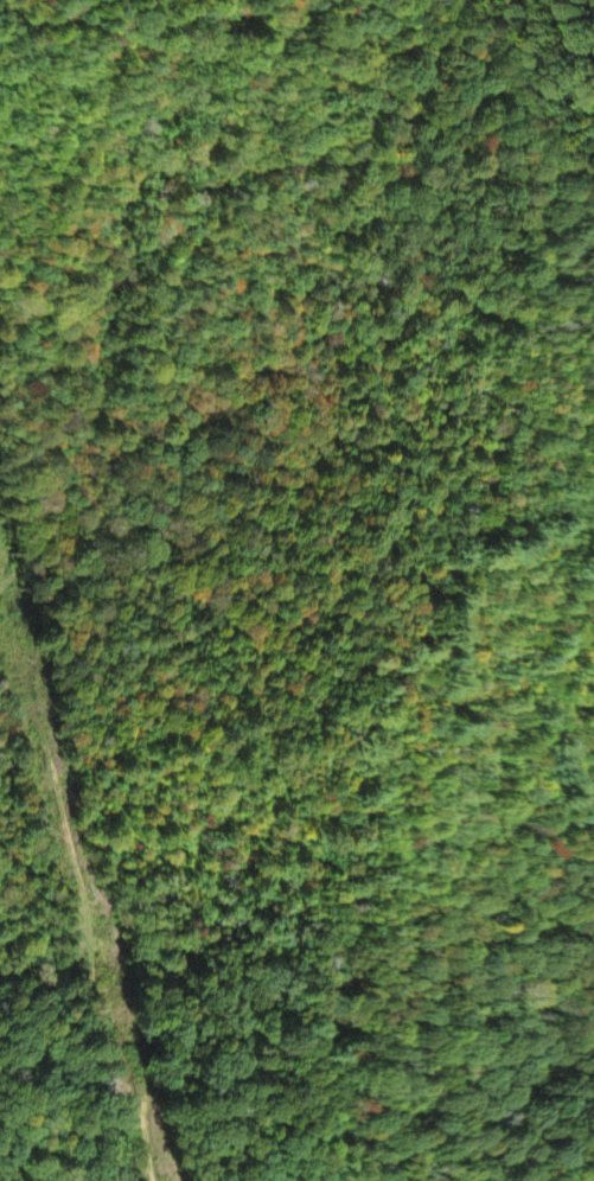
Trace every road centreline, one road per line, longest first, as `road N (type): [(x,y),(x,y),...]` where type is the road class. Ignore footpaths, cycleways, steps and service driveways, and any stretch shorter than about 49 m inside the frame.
road 1 (residential): [(320,0),(257,31),(173,0)]

